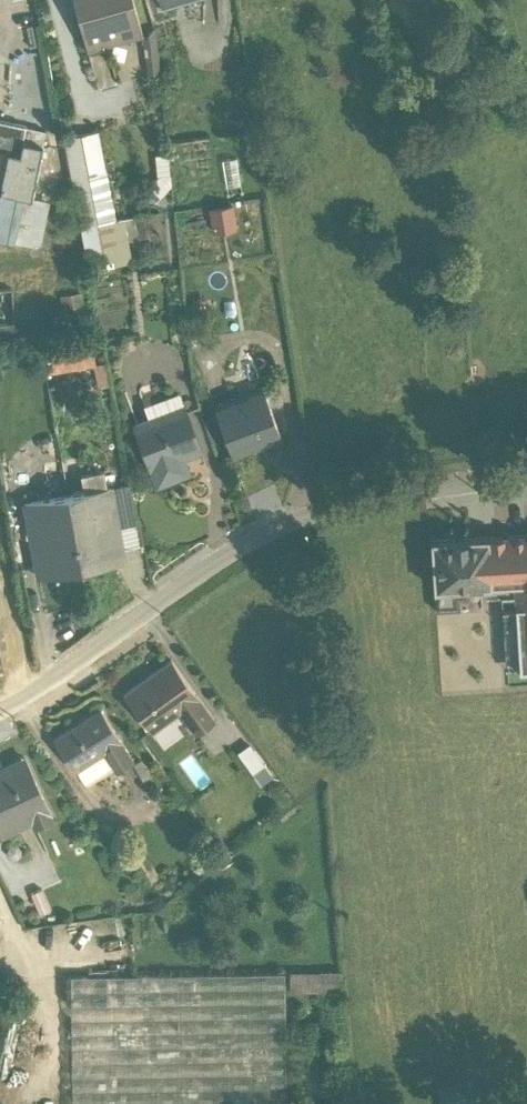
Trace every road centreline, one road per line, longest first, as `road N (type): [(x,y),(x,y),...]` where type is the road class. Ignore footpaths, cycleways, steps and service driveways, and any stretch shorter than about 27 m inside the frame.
road 1 (residential): [(526,472),(357,502),(274,529),(0,706)]

